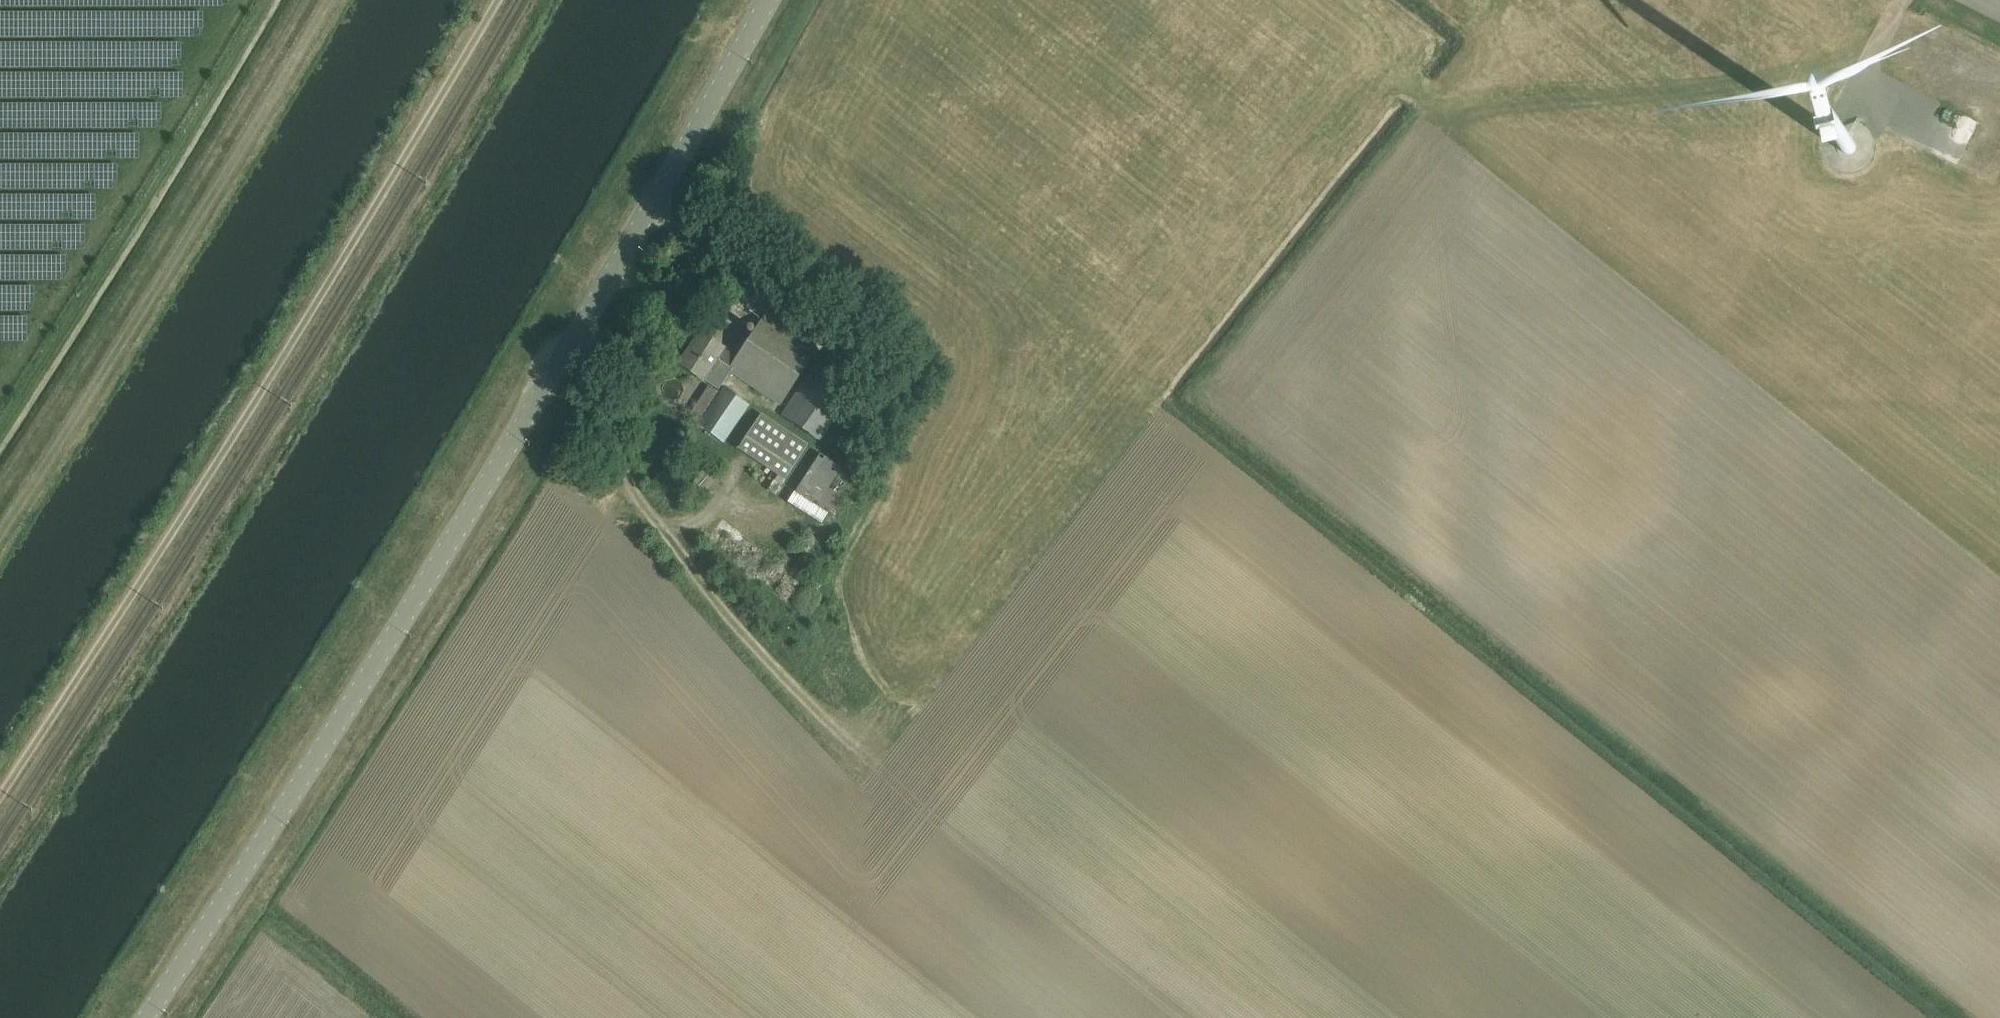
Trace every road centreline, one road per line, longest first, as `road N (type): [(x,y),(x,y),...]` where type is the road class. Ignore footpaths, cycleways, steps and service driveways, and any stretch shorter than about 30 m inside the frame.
road 1 (tertiary): [(144,1017),(492,474),(766,0)]
road 2 (track): [(0,796),(227,446),(497,0)]

